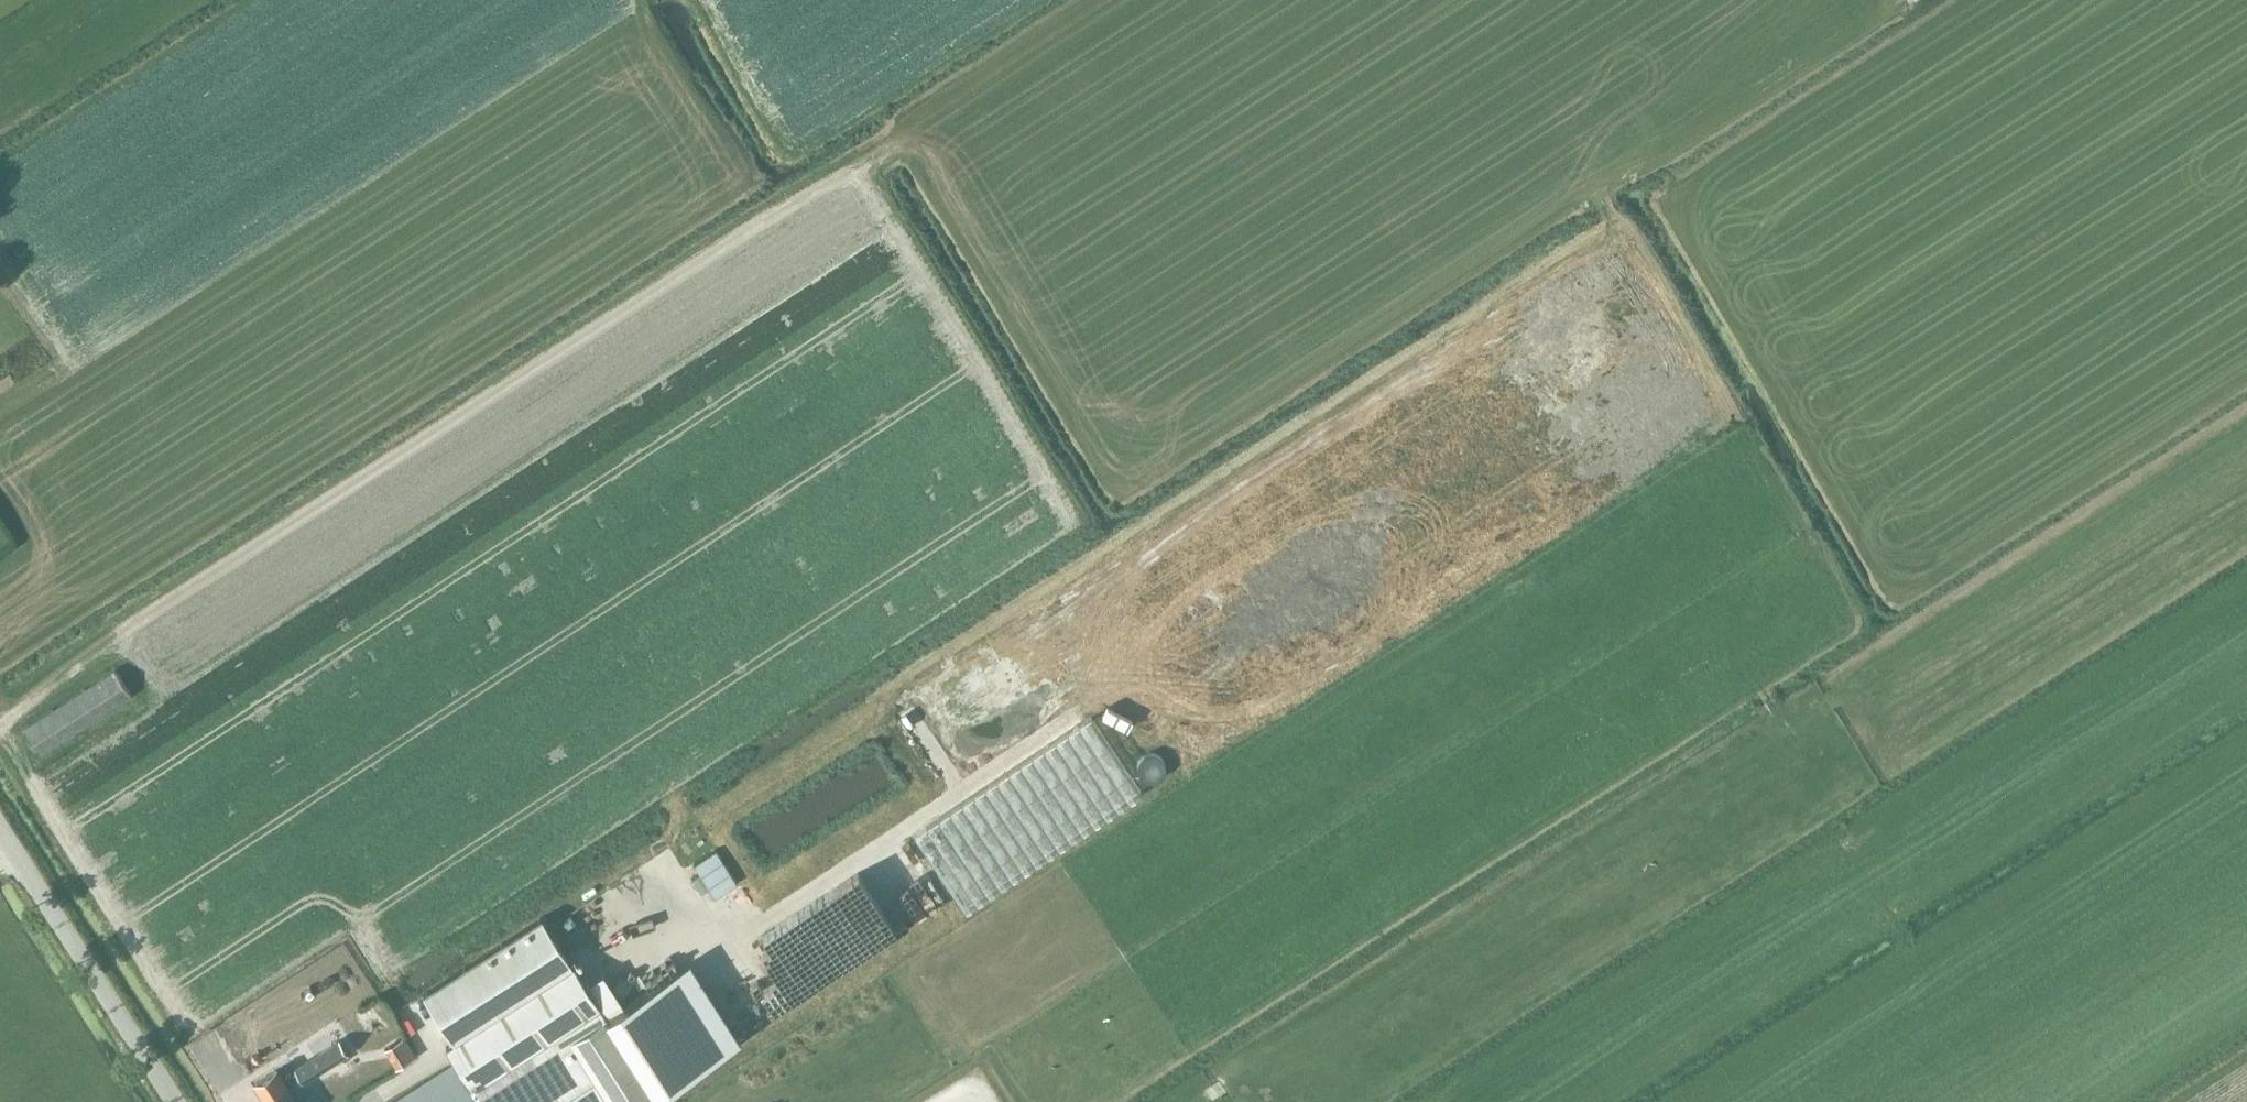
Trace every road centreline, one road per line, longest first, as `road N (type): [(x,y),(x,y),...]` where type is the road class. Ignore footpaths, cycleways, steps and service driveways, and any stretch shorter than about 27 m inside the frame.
road 1 (unclassified): [(175,1101),(0,829)]

